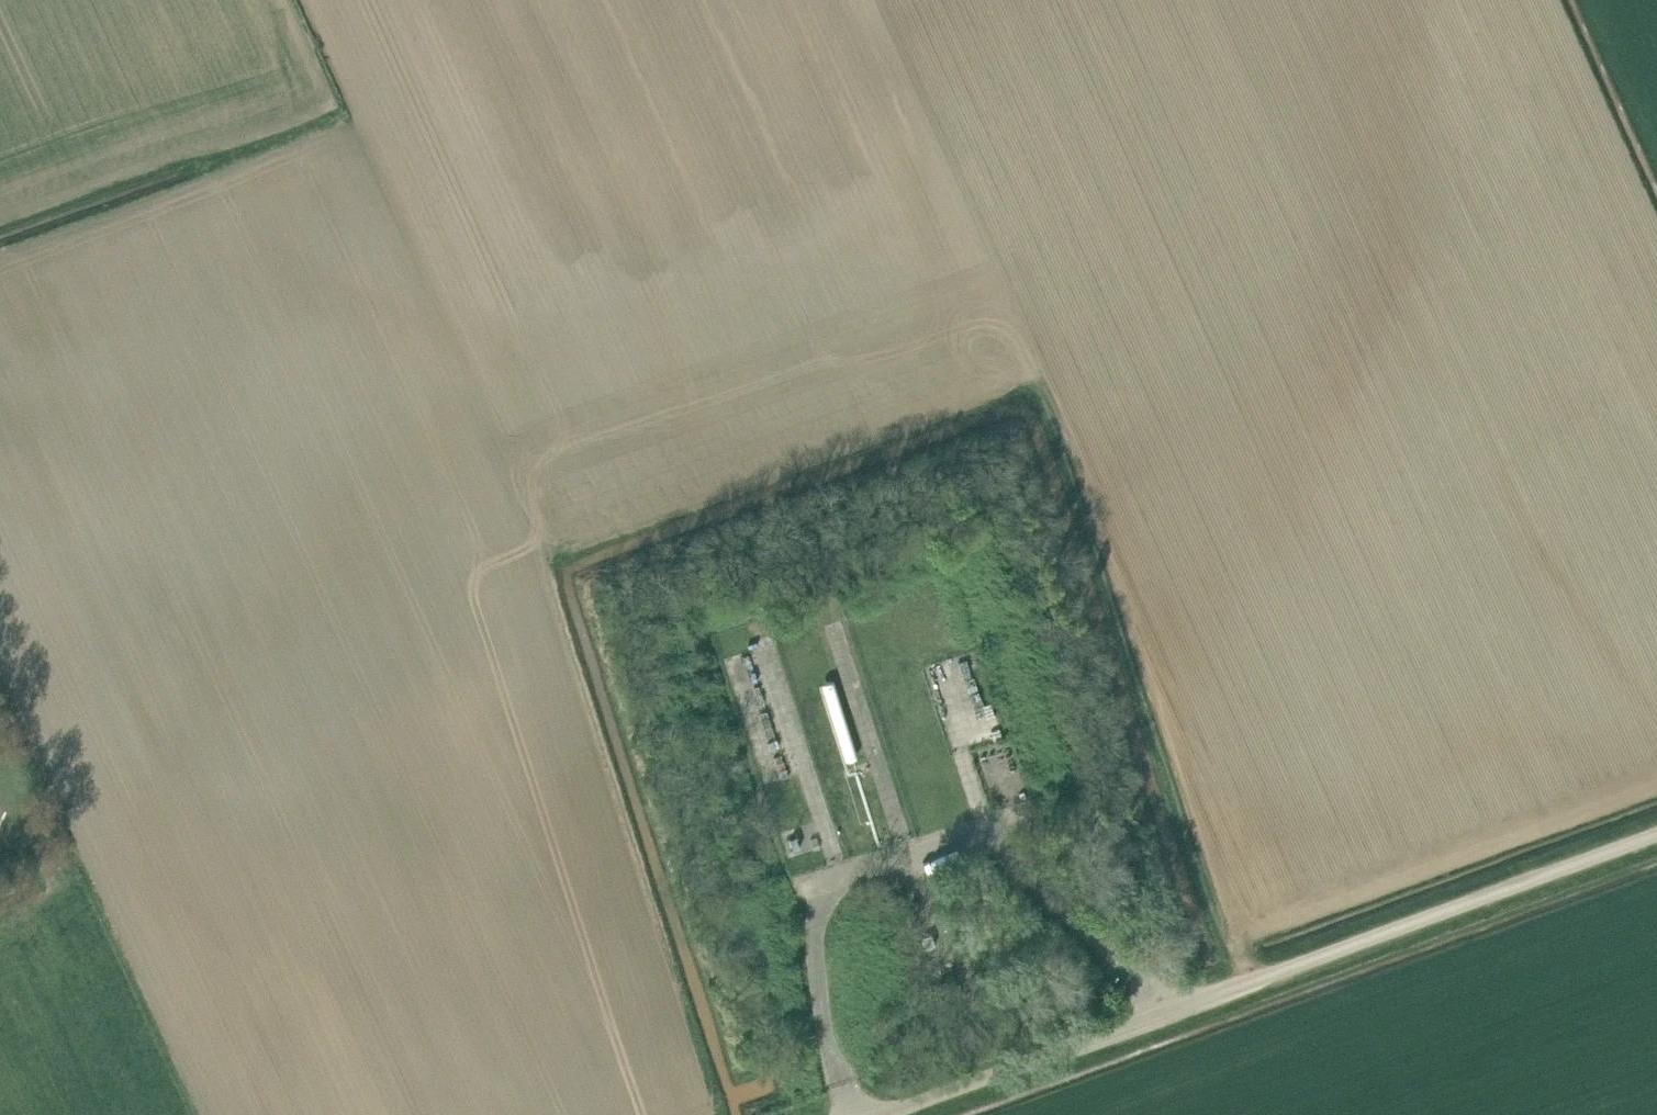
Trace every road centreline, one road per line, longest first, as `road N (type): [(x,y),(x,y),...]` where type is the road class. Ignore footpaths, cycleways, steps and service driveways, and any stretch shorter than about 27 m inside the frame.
road 1 (unclassified): [(890,1114),(1656,835)]

